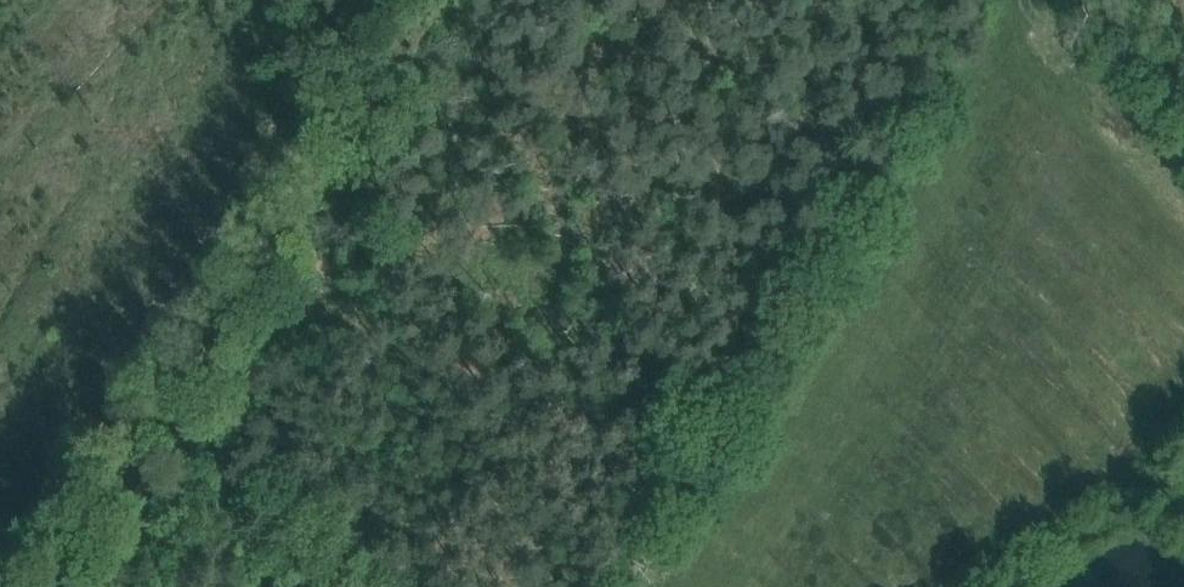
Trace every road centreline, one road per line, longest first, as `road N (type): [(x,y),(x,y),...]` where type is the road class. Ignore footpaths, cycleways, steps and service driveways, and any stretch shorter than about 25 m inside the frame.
road 1 (track): [(426,0),(198,373),(52,586)]
road 2 (track): [(1087,0),(1183,102)]

